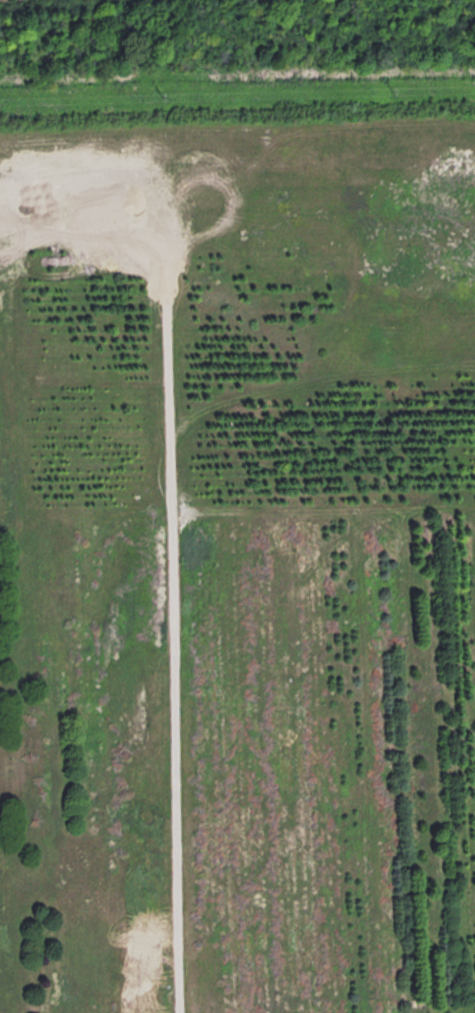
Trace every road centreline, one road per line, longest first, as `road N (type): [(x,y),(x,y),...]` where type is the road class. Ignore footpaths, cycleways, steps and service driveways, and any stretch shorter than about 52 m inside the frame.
road 1 (track): [(156,287),(173,1012)]

